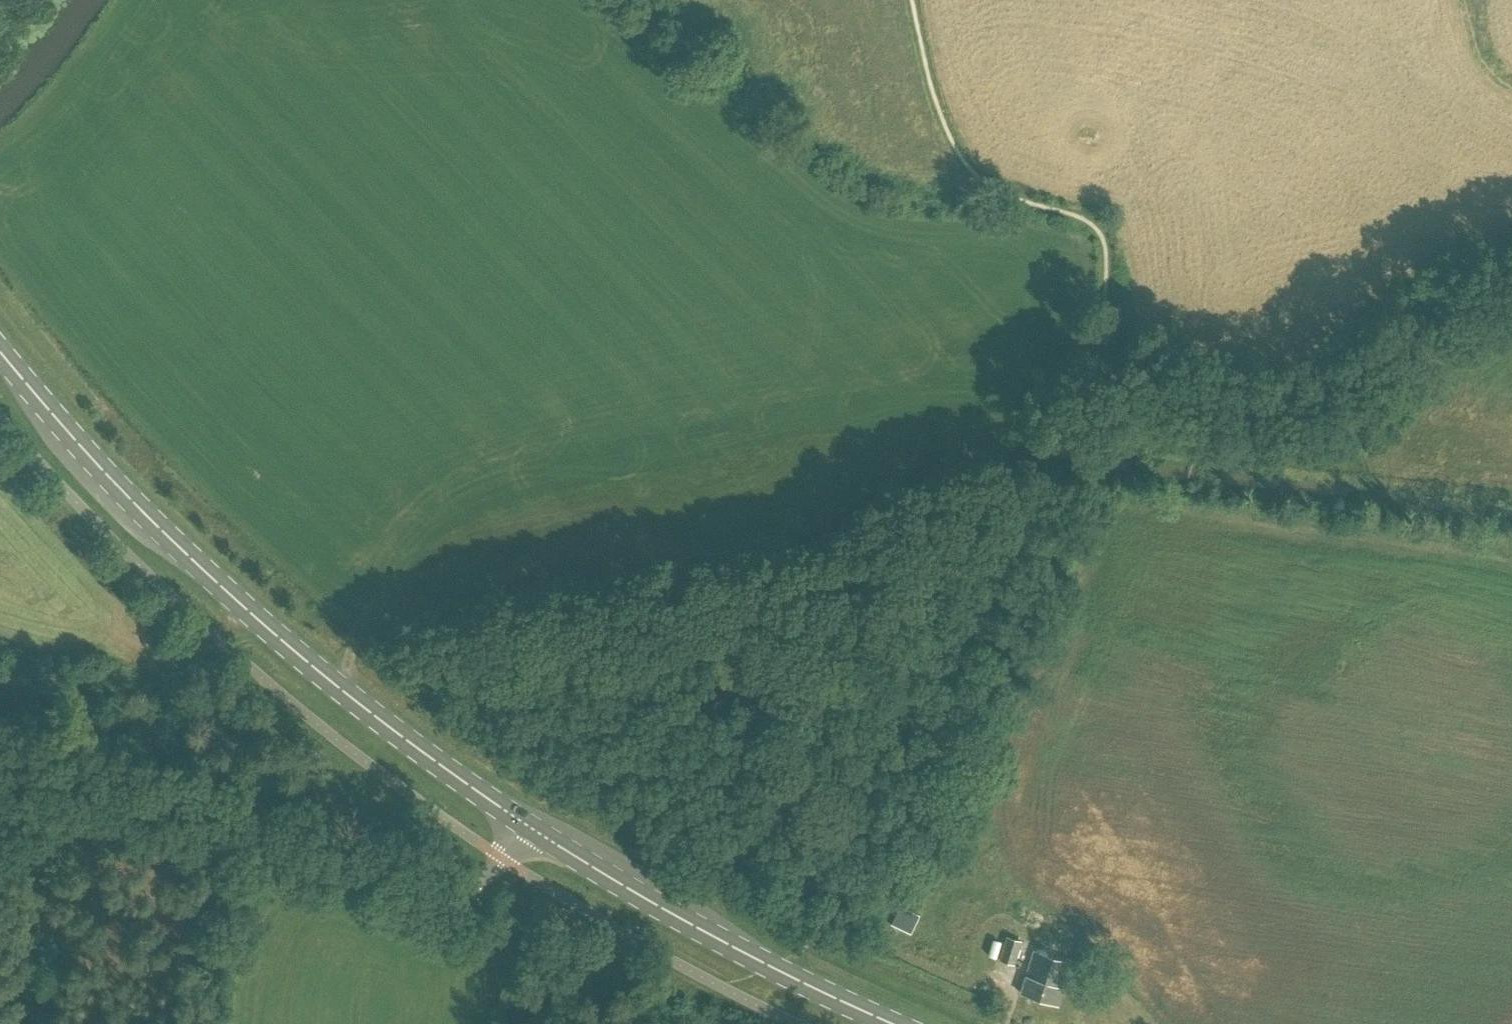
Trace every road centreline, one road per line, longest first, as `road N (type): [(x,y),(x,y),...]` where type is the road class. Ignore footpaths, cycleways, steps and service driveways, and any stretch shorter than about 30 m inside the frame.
road 1 (primary): [(525,824),(353,709),(206,583),(47,418),(0,357)]
road 2 (unclassified): [(525,824),(491,872),(451,889),(0,747)]
road 3 (primary): [(878,1023),(756,966),(525,824)]

